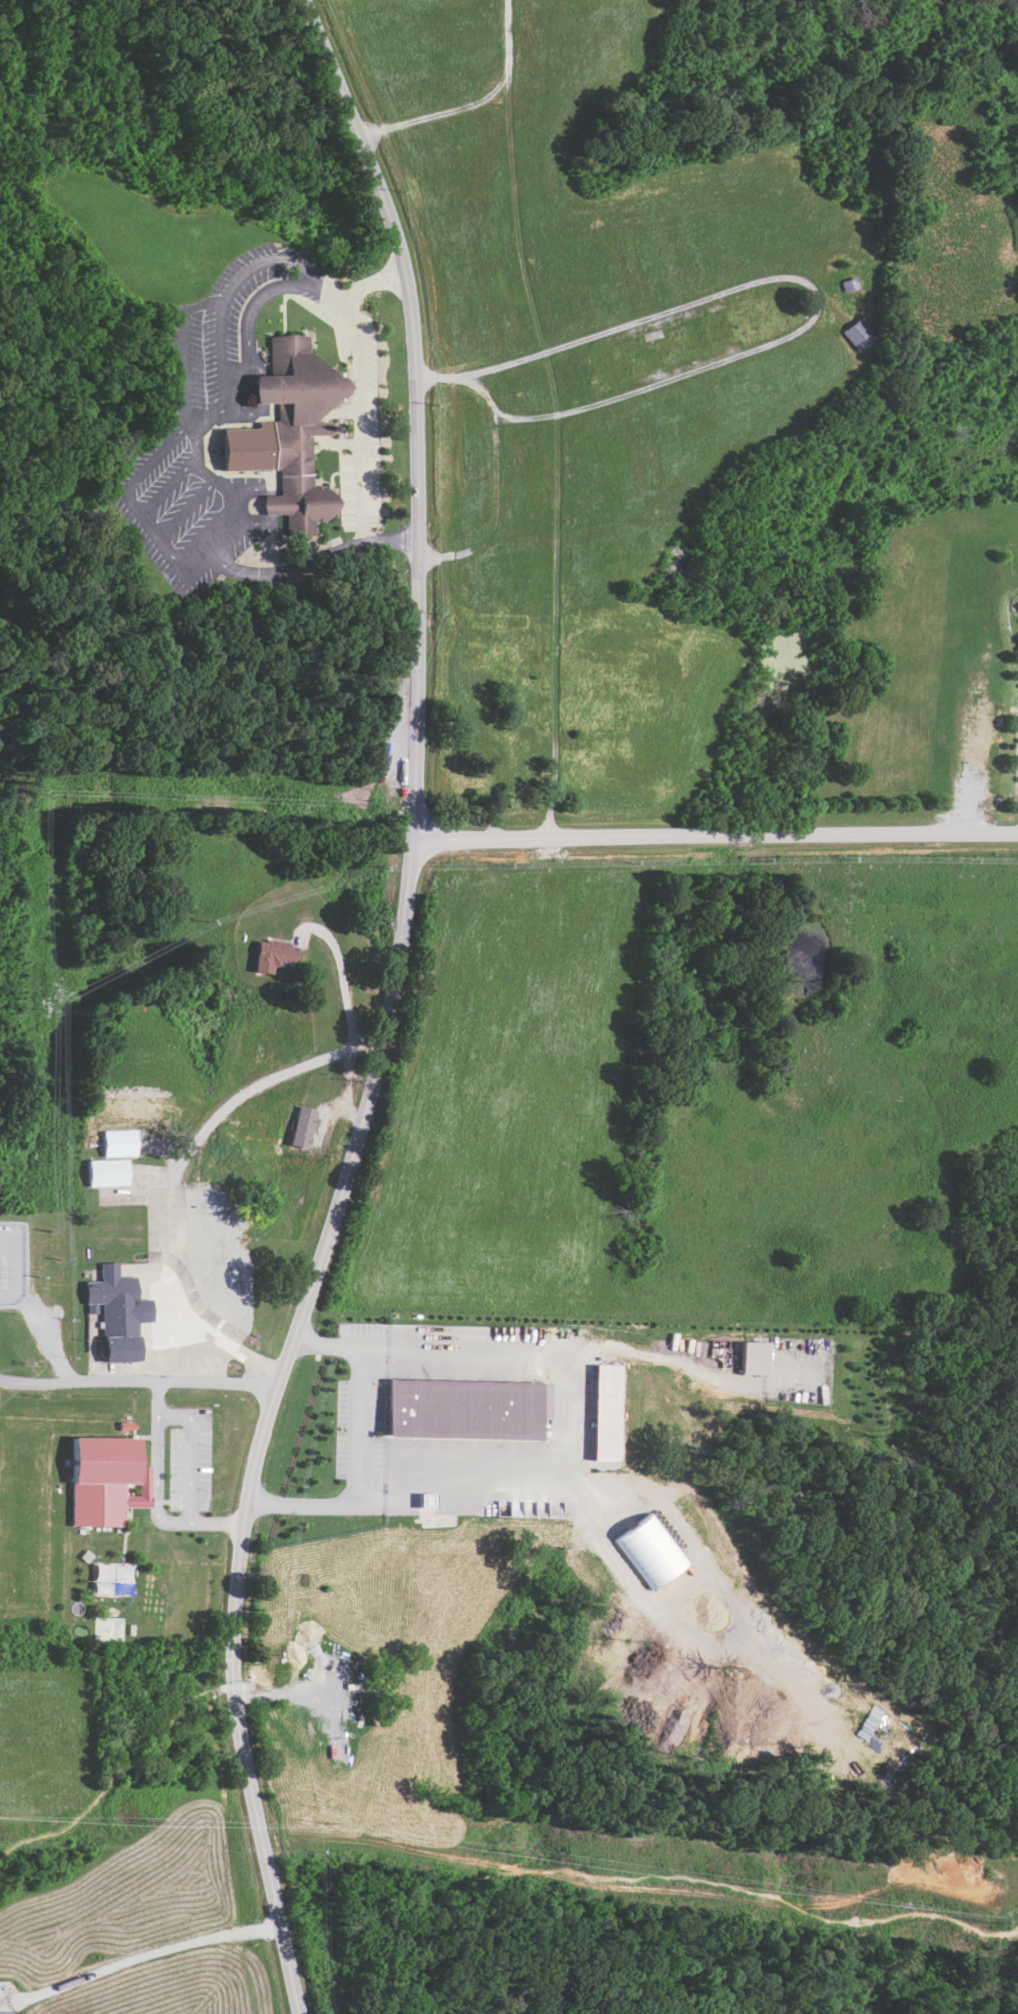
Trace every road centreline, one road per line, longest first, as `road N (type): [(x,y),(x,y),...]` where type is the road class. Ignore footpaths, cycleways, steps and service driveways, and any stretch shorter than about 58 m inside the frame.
road 1 (secondary): [(297,2013),(236,1716),(234,1577),(259,1433),(392,996),(415,842),(421,562),(418,378),(406,264),(302,0)]
road 2 (residential): [(415,842),(1017,831)]
road 3 (residential): [(244,1504),(363,1505),(366,1347),(289,1340)]
road 4 (residential): [(368,541),(366,374),(353,300),(367,283),(406,264)]

